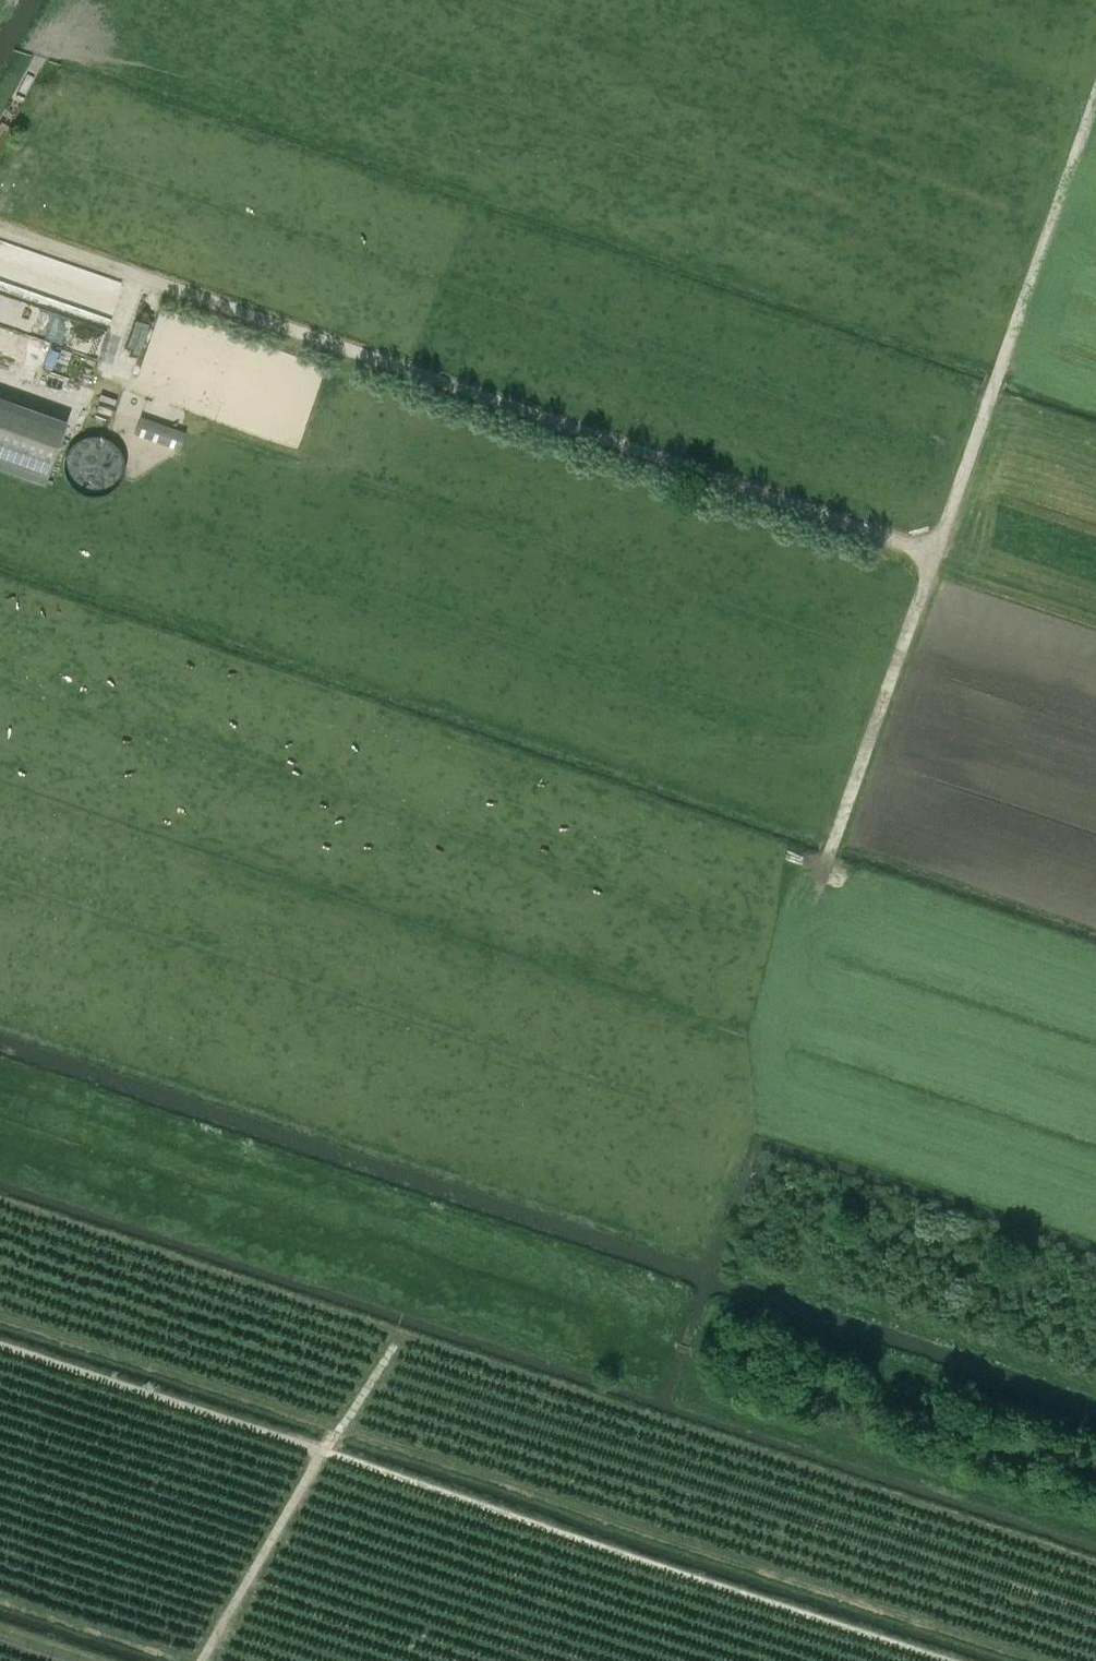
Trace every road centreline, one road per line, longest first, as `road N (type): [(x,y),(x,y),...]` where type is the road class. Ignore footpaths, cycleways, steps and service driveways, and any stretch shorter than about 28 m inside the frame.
road 1 (track): [(0,236),(934,553)]
road 2 (track): [(826,862),(1095,94)]
road 3 (track): [(809,1287),(1095,1382)]

